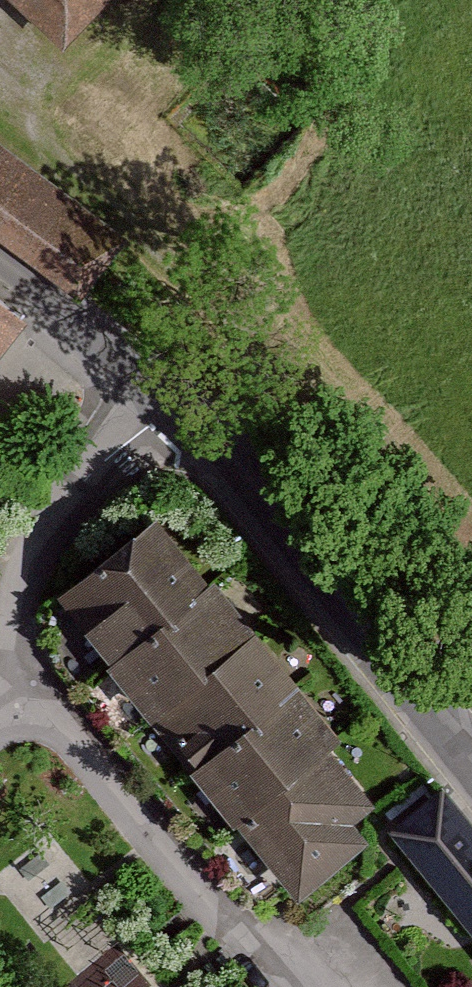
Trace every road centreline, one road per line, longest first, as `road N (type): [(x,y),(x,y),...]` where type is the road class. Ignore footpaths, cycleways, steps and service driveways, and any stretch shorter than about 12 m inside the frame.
road 1 (tertiary): [(471,754),(203,437),(146,387)]
road 2 (residential): [(2,673),(265,947),(285,986)]
road 3 (residential): [(146,387),(48,504),(2,673)]
road 4 (tertiary): [(146,387),(0,265)]

